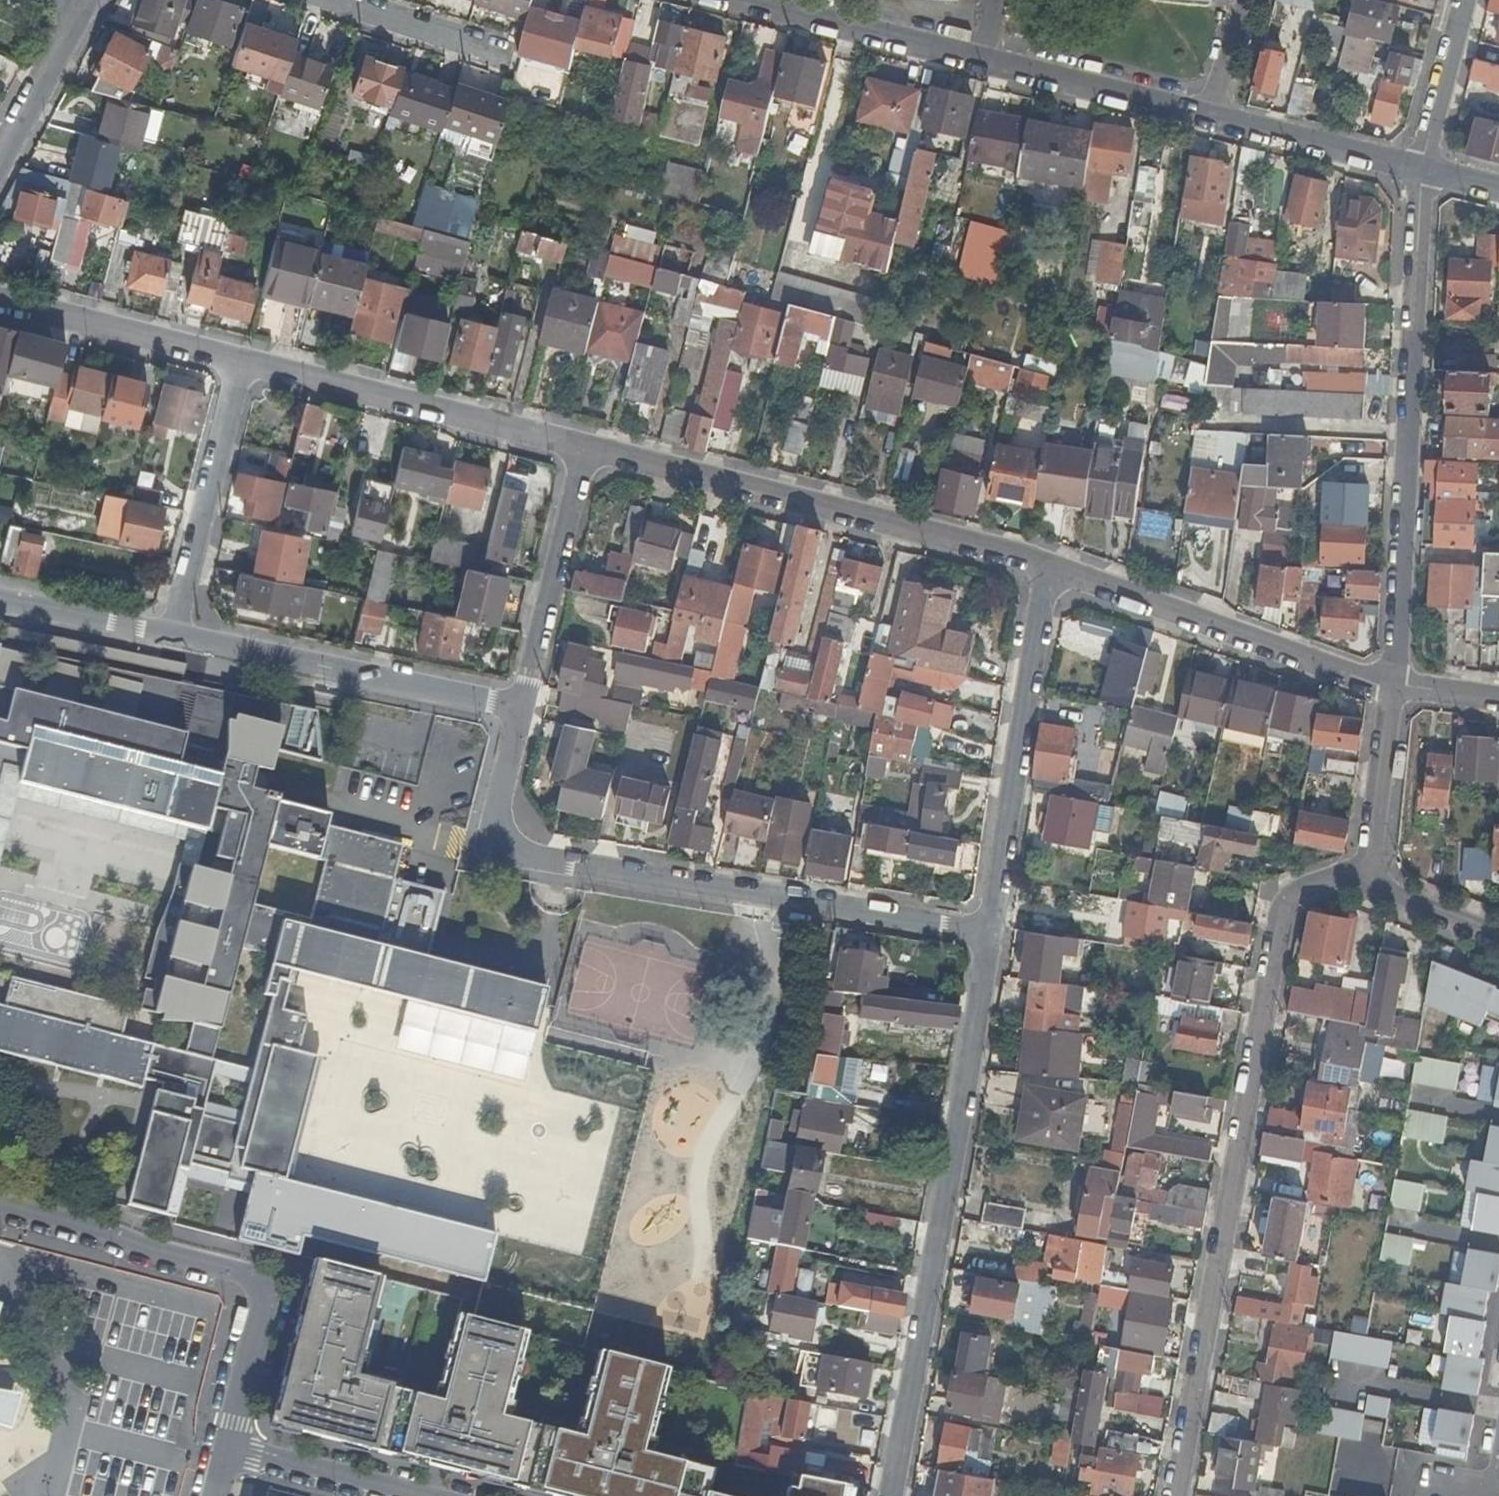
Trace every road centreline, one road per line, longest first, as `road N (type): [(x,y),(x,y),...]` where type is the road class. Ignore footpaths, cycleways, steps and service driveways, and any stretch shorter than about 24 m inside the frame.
road 1 (residential): [(1177,1495),(1287,899),(1299,889),(1362,880)]
road 2 (residential): [(991,932),(514,856),(503,813),(517,719)]
road 3 (residential): [(991,932),(894,1495)]
road 4 (residential): [(1390,688),(1419,169)]
road 5 (residential): [(1045,566),(575,445)]
road 6 (residential): [(229,1447),(267,1293),(253,1277),(0,1204)]
road 7 (residential): [(991,932),(1045,566)]
road 8 (residential): [(1390,688),(1045,566)]
road 9 (residential): [(517,719),(165,644)]
road 10 (residential): [(575,445),(242,365)]
road 11 (residential): [(165,644),(242,365)]
road 12 (residential): [(517,719),(575,445)]
road 13 (residential): [(734,0),(986,63)]
road 14 (residential): [(242,365),(0,305)]
road 15 (residential): [(986,63),(1212,118)]
road 16 (residential): [(1212,118),(1419,169)]
road 17 (residential): [(229,1447),(422,1495)]
road 18 (residential): [(1362,880),(1390,688)]
road 19 (residential): [(1419,169),(1463,0)]
road 20 (residential): [(165,644),(0,605)]
road 21 (residential): [(0,149),(79,0)]
road 22 (residential): [(341,0),(491,51)]
road 23 (residential): [(1498,935),(1362,880)]
road 24 (residential): [(1212,118),(1245,0)]

